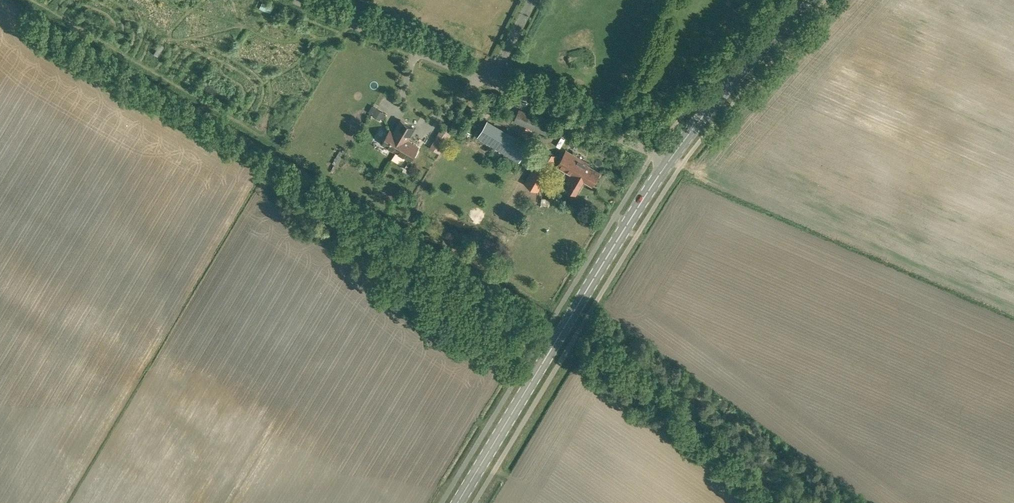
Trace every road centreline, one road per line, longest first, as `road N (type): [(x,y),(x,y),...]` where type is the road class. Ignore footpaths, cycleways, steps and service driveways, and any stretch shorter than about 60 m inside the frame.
road 1 (unclassified): [(670,159),(289,0)]
road 2 (secondary): [(459,502),(670,159)]
road 3 (secondary): [(670,159),(805,0)]

